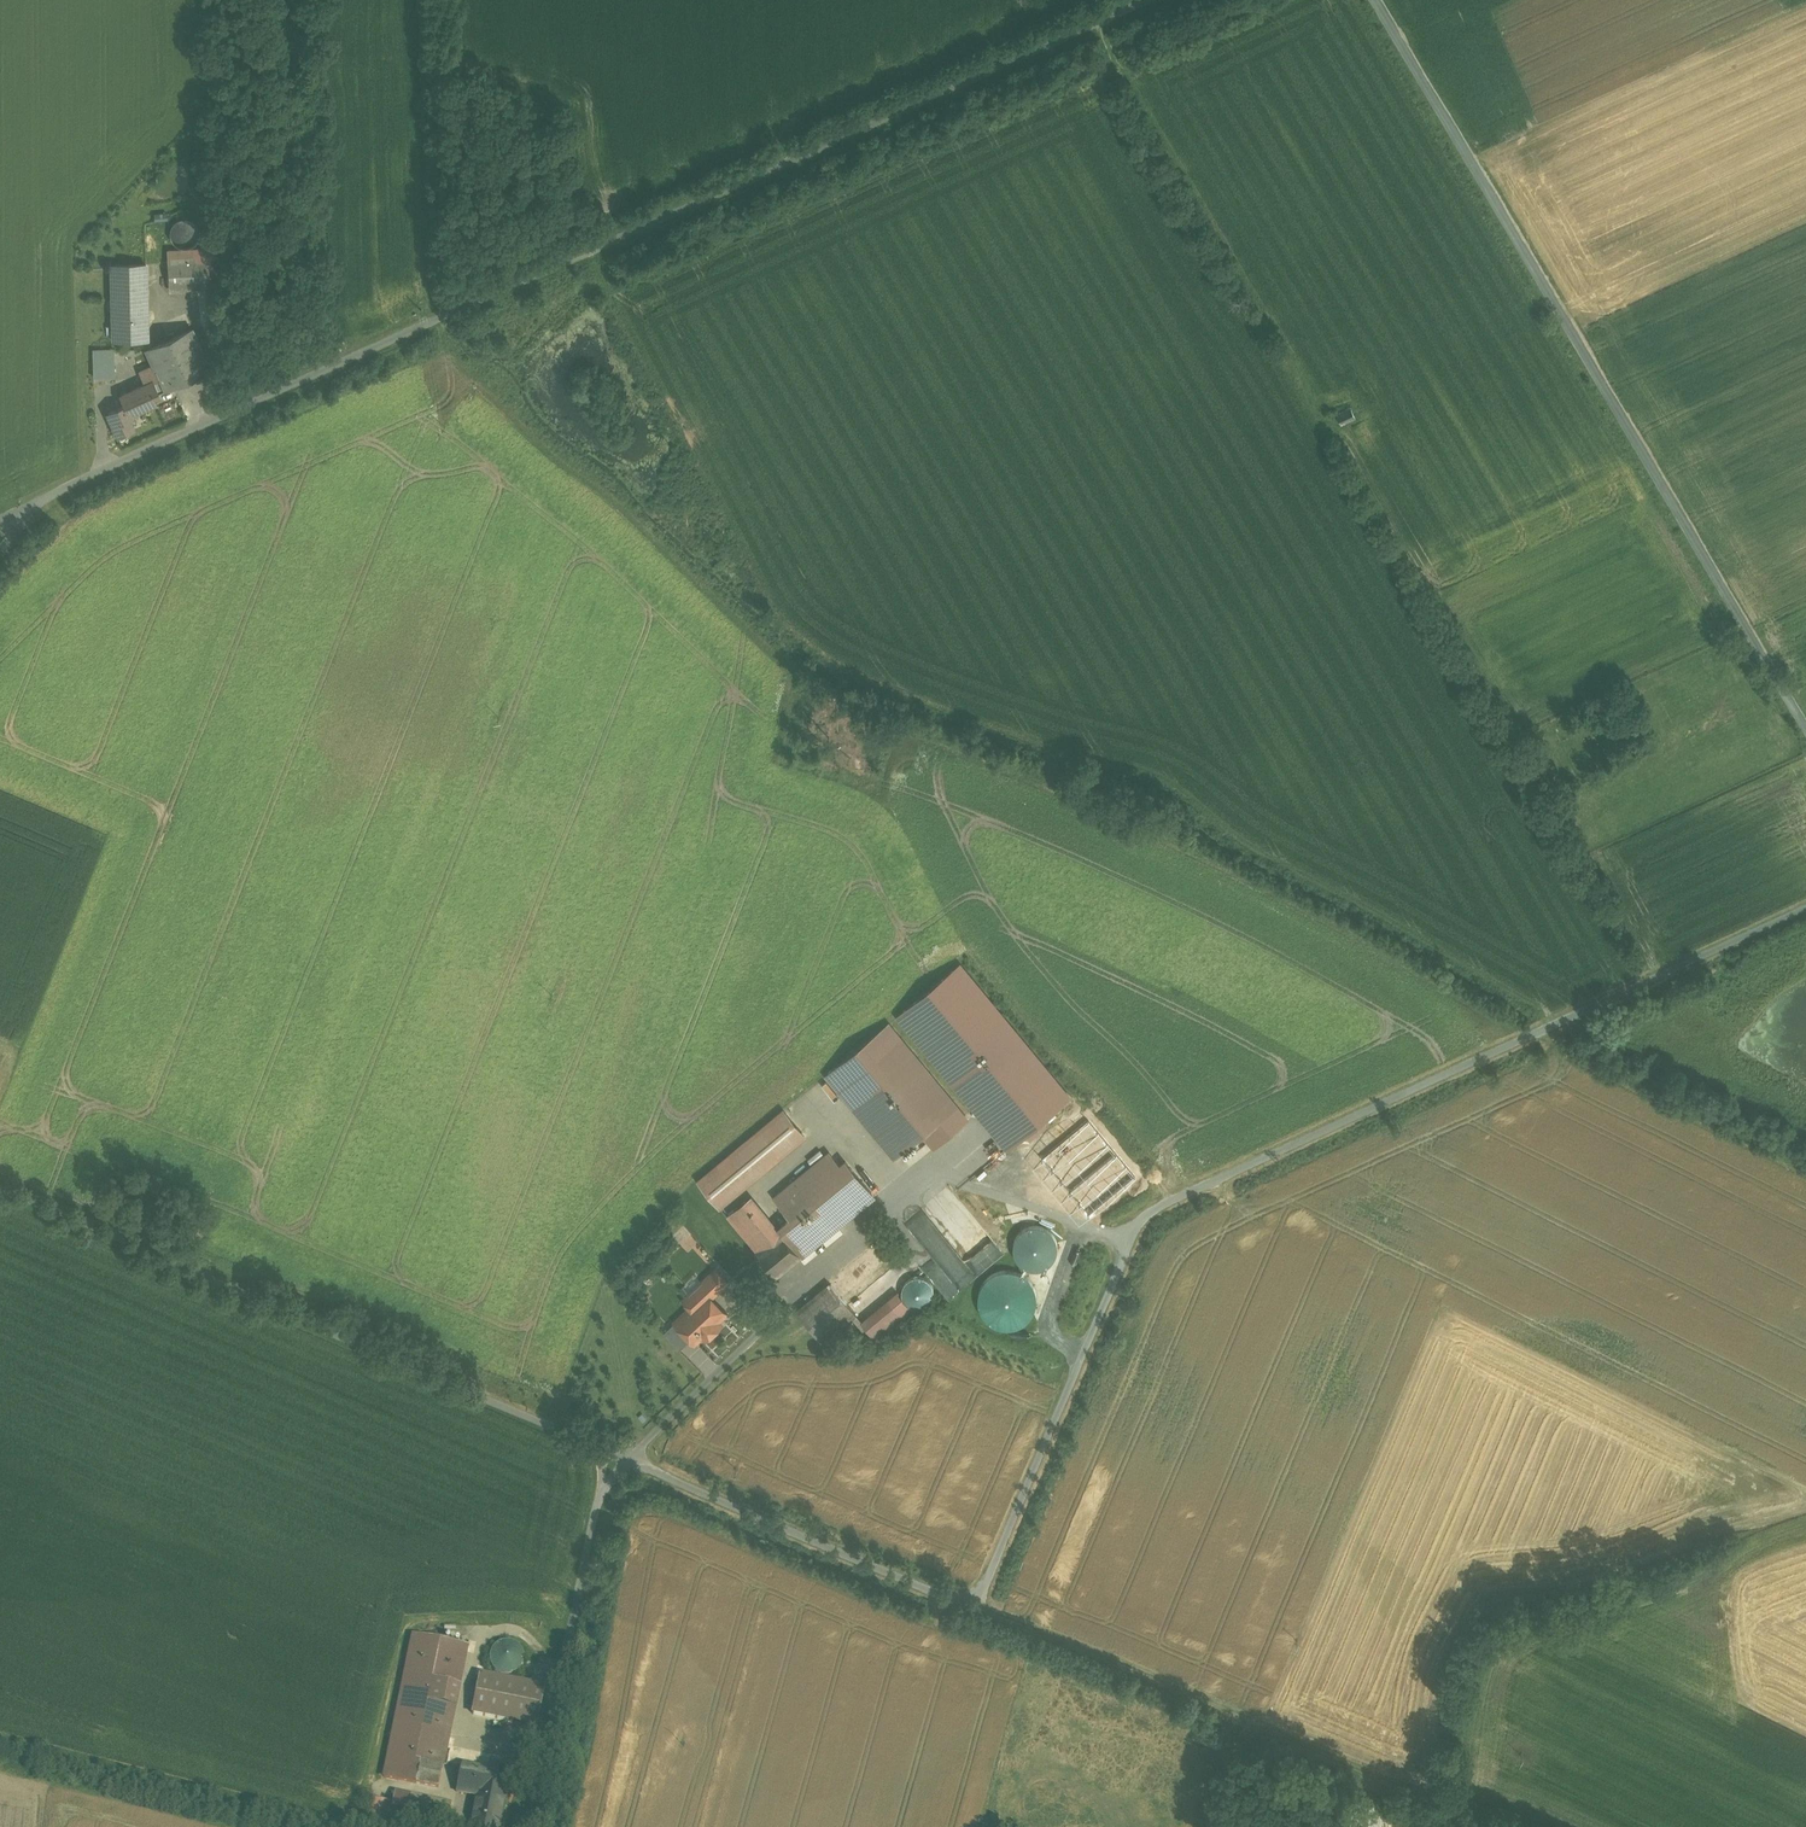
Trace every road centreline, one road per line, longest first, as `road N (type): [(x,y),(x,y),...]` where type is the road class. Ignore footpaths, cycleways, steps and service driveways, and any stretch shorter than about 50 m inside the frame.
road 1 (residential): [(1805,909),(1152,1217),(1133,1241),(976,1619),(617,1444)]
road 2 (residential): [(1148,0),(15,512)]
road 3 (track): [(1805,731),(1374,0)]
road 4 (track): [(1099,22),(1500,699)]
road 5 (residential): [(617,1444),(0,1182)]
road 6 (residential): [(530,1826),(617,1444)]

